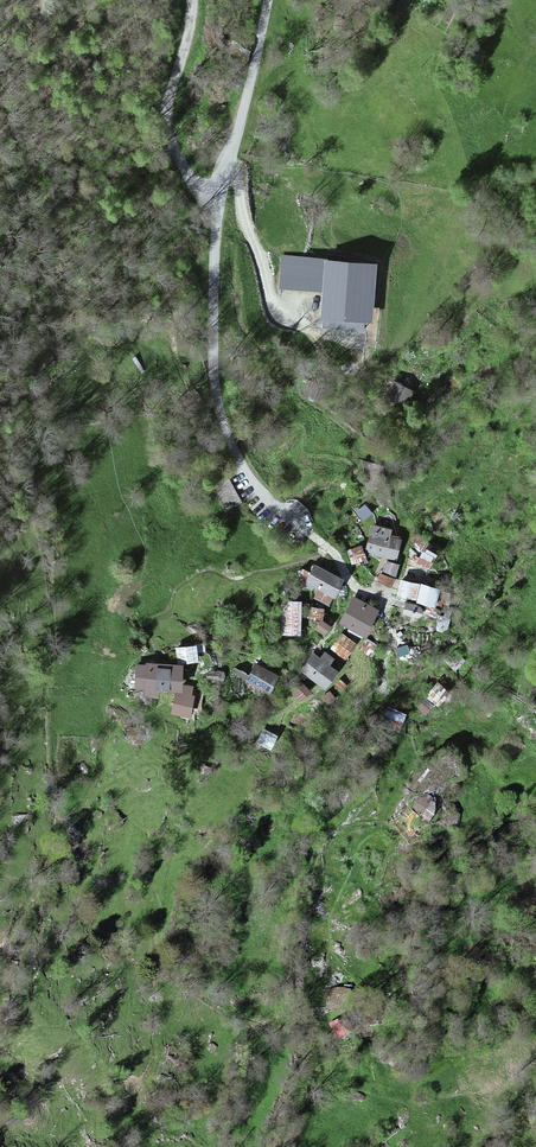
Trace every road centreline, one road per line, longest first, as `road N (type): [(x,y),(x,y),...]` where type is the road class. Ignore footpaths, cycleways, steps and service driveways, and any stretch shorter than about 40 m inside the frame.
road 1 (residential): [(218,199),(213,304),(225,427),(245,467),(310,533)]
road 2 (residential): [(218,199),(196,187),(170,133),(170,93),(192,0)]
road 3 (residential): [(269,0),(218,199)]

